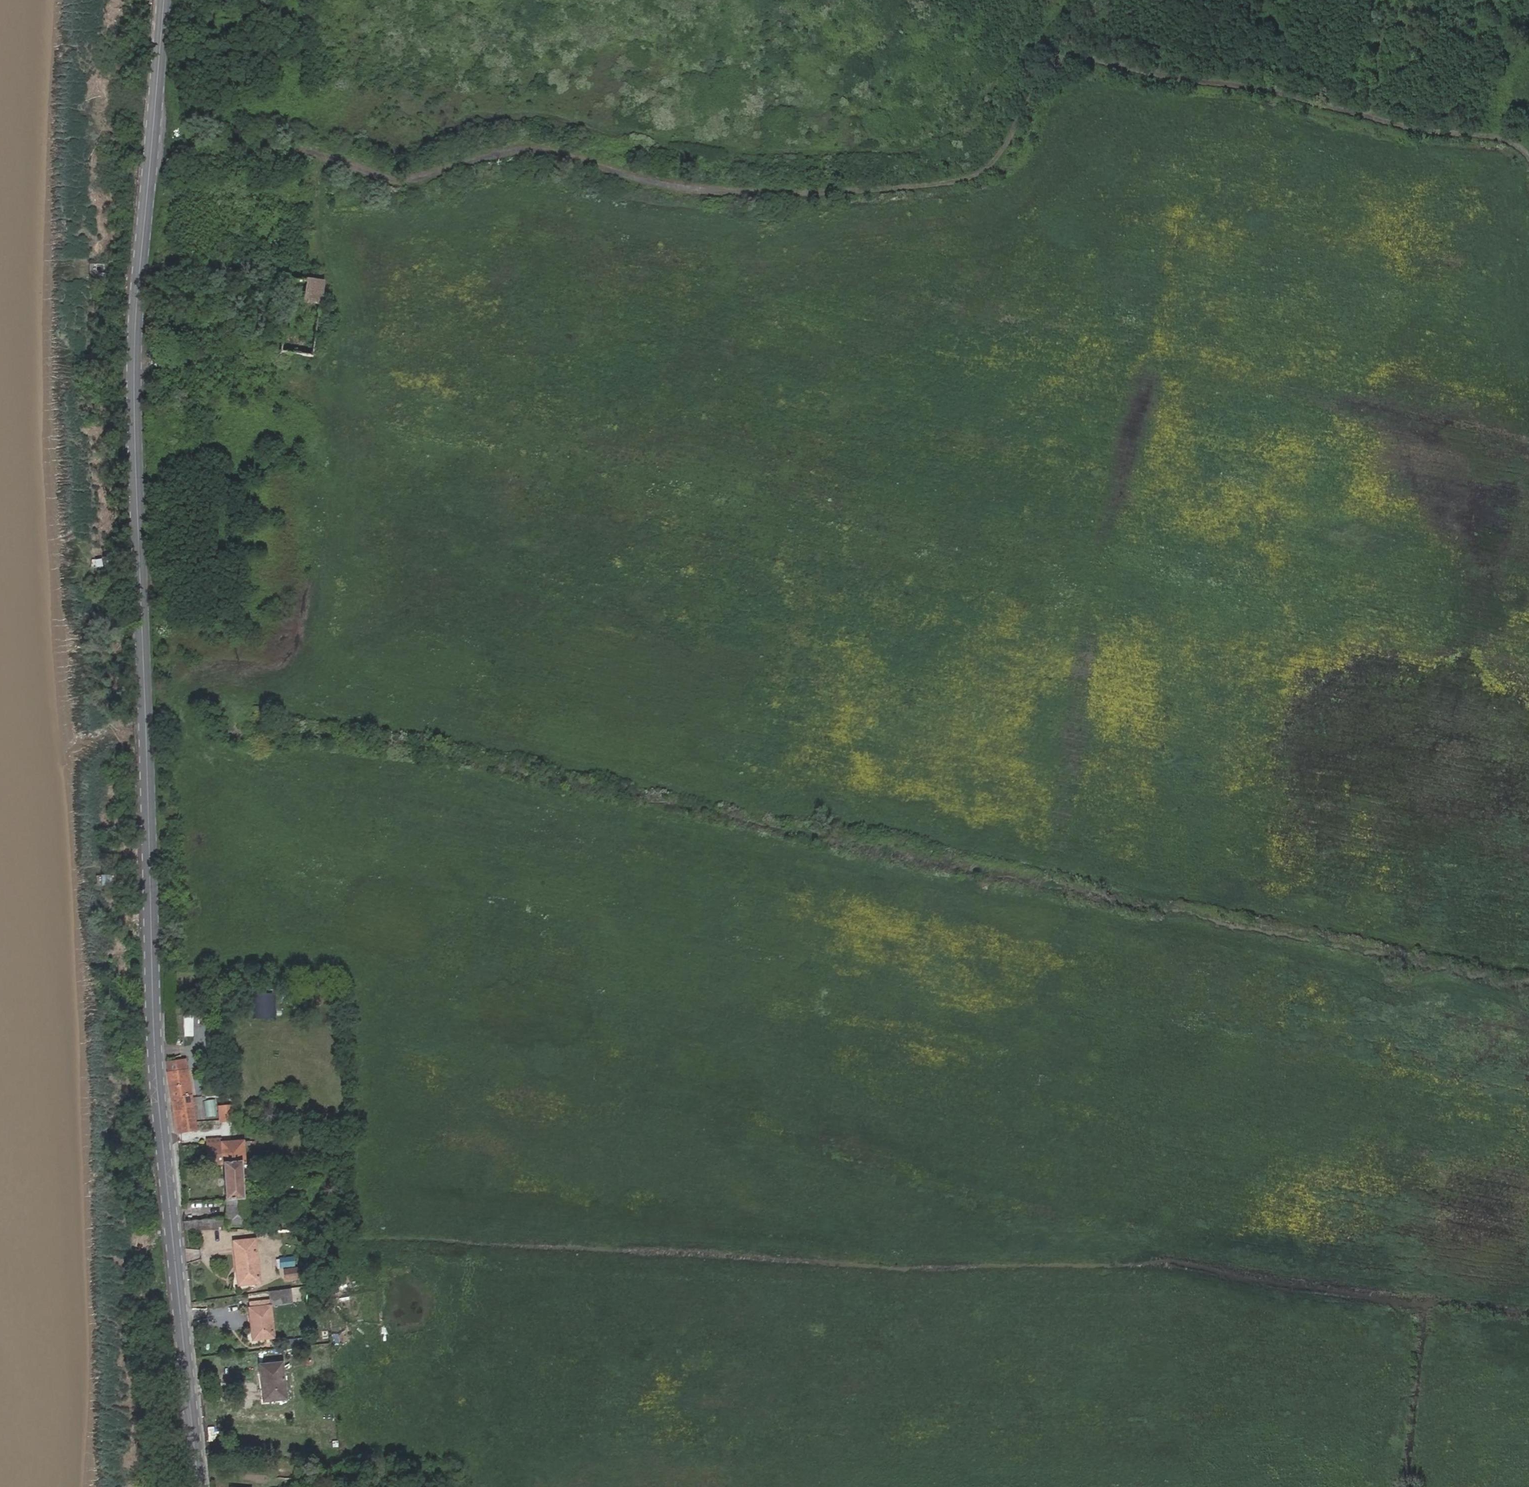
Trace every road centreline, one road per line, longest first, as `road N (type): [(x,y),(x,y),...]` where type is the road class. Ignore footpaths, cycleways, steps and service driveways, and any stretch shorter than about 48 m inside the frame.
road 1 (tertiary): [(164,0),(136,314),(134,426),(154,1043),(199,1486)]
road 2 (track): [(222,148),(298,152),(405,179),(543,150),(627,180),(697,192),(967,182),(991,168),(1051,69),(1077,56),(1280,92),(1429,131),(1499,137),(1528,152)]

